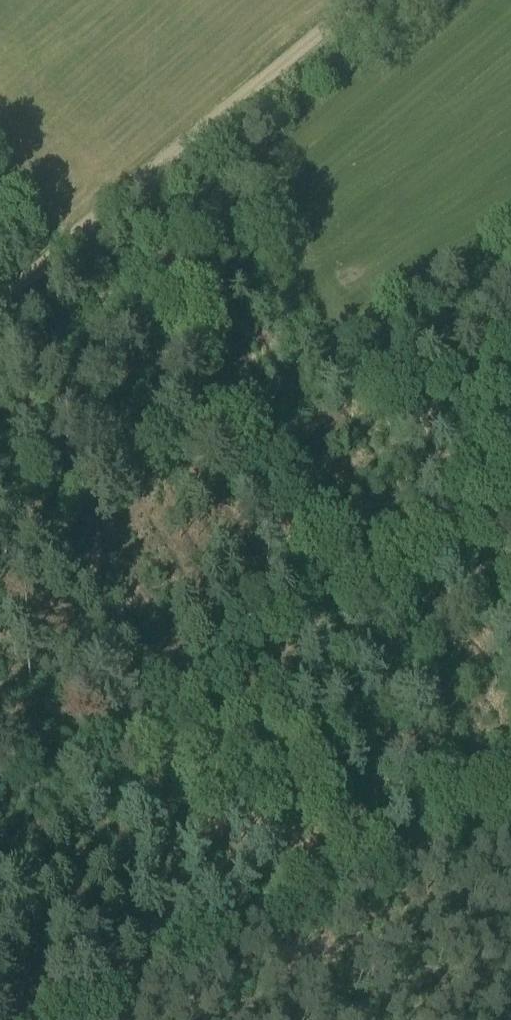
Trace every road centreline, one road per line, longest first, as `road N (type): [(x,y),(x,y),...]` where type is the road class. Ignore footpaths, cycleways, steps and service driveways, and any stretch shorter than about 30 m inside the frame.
road 1 (track): [(510,817),(36,1019)]
road 2 (track): [(0,300),(360,0)]

